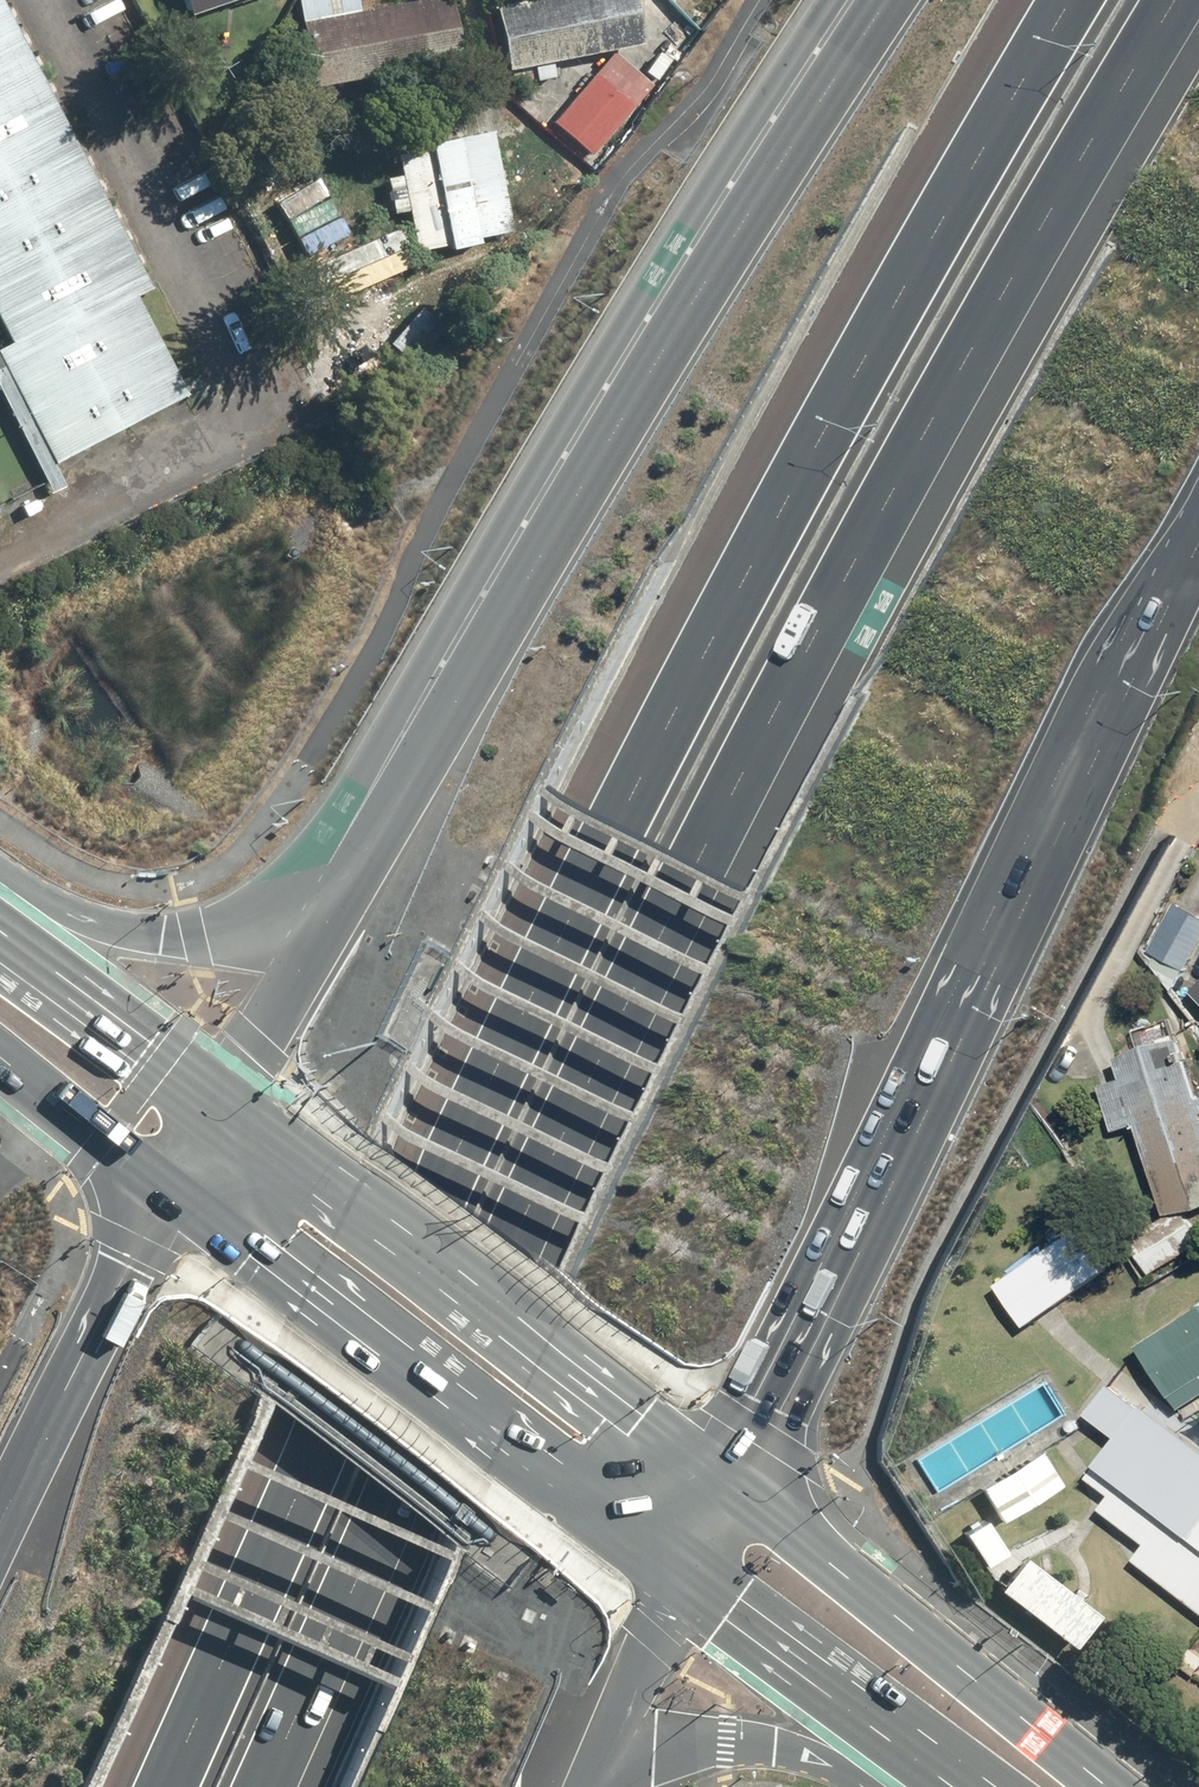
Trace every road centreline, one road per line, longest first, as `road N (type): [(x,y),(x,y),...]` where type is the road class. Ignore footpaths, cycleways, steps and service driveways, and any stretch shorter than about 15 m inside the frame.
road 1 (motorway): [(1179,0),(708,849),(384,1509),(262,1786)]
road 2 (motorway): [(149,1786),(607,810),(1060,0)]
road 3 (motorway): [(1198,515),(724,1482)]
road 4 (motorway): [(365,881),(500,624),(884,0)]
road 5 (primary): [(677,1578),(164,1201)]
road 6 (primary): [(219,1109),(724,1482)]
road 7 (primary): [(724,1482),(1125,1786)]
road 8 (motorway): [(0,907),(104,935),(191,938),(270,926),(365,881)]
road 9 (motorway): [(0,1543),(164,1201)]
road 10 (primary): [(961,1786),(677,1578)]
road 11 (motorway): [(940,1786),(801,1755),(727,1750),(655,1765),(628,1786)]
road 12 (secondary): [(0,949),(219,1109)]
road 13 (motorway): [(219,1109),(365,881)]
road 14 (motorway): [(677,1578),(565,1786)]
road 15 (secondary): [(164,1201),(0,1074)]

